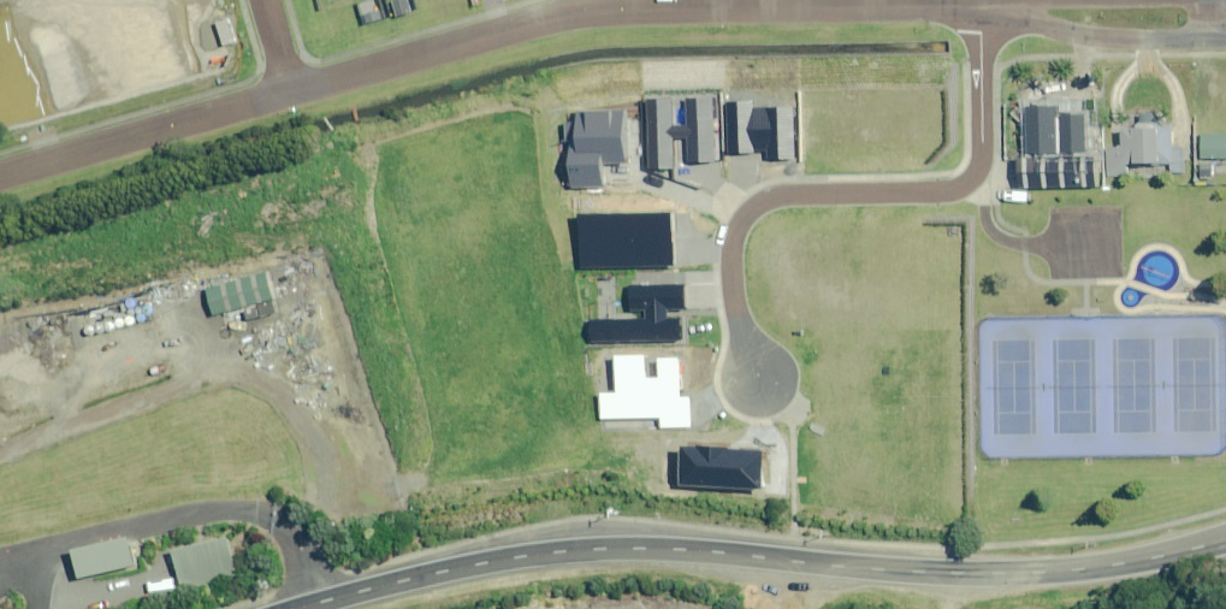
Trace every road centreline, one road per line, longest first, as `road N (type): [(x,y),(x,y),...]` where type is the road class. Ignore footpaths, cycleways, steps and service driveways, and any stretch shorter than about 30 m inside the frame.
road 1 (secondary): [(302,608),(448,570),(617,548),(1035,573),(1114,566),(1225,540)]
road 2 (residential): [(982,8),(586,14),(291,94)]
road 3 (residential): [(982,8),(981,160),(972,188),(942,199),(775,197),(747,213),(730,238),(726,279),(755,381)]
road 4 (residential): [(291,94),(0,174)]
road 5 (residential): [(1210,38),(1093,37),(982,8)]

